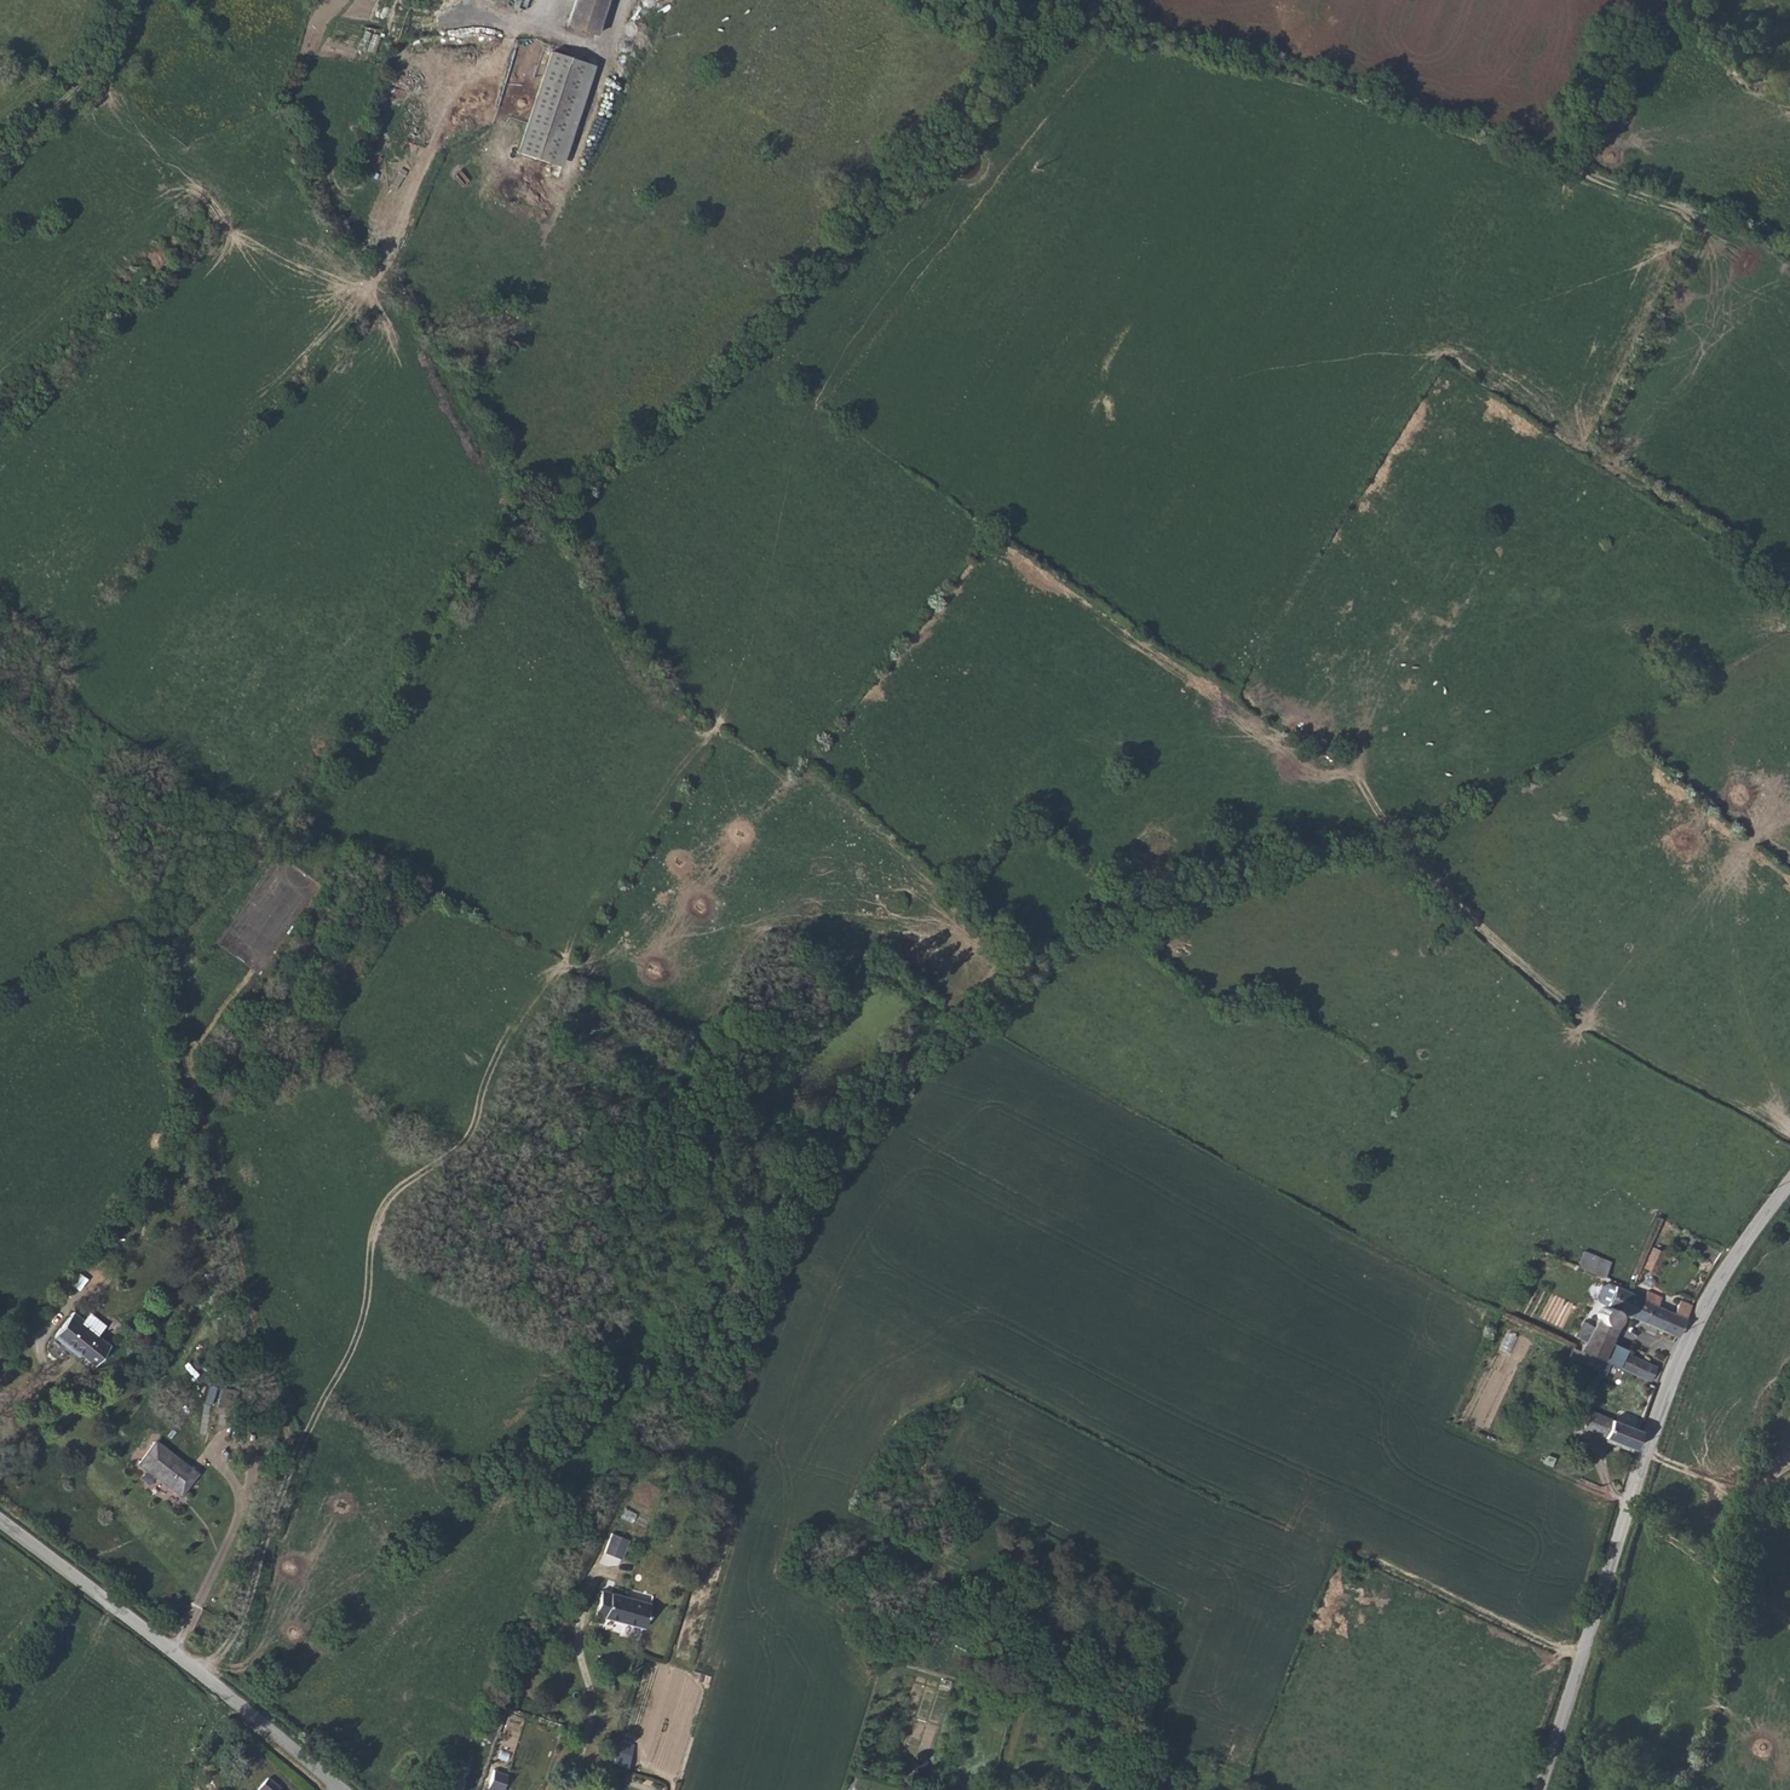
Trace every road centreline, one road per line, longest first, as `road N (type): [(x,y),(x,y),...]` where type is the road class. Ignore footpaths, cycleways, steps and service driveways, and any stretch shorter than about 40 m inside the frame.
road 1 (track): [(199,1676),(237,1632),(292,1465),(196,1089),(175,949),(289,814)]
road 2 (unclassified): [(1545,1789),(1657,1422),(1727,1268),(1789,1186)]
road 3 (track): [(952,0),(1055,24),(1139,32),(1368,92),(1552,159)]
road 4 (unclassified): [(0,1527),(337,1789)]
road 5 (track): [(549,0),(544,16),(485,37),(390,250)]
road 6 (track): [(1552,159),(1789,251)]
road 7 (track): [(1697,0),(1552,159)]
road 8 (track): [(0,158),(87,78),(118,0)]

